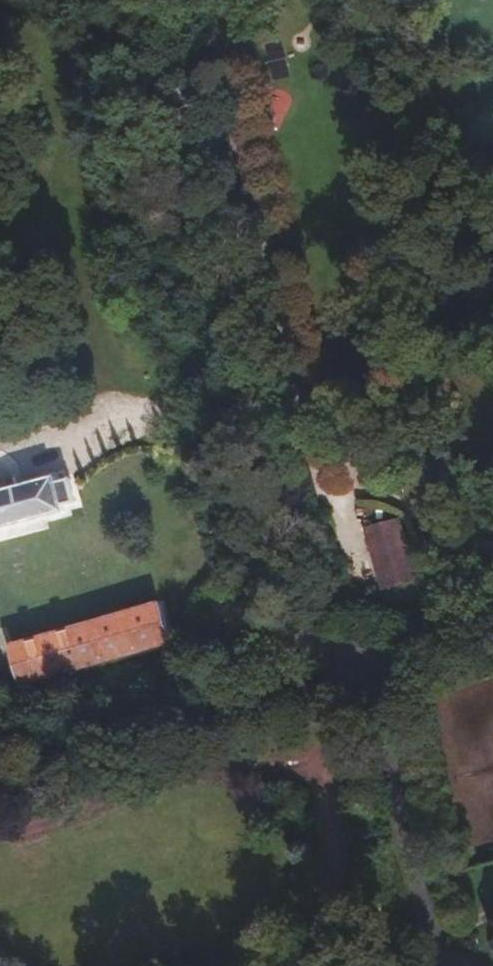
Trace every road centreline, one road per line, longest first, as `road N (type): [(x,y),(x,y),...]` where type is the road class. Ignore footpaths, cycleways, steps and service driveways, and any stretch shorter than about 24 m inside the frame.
road 1 (residential): [(0,752),(206,718),(366,669)]
road 2 (residential): [(366,669),(442,965)]
road 3 (residential): [(366,669),(492,611)]

